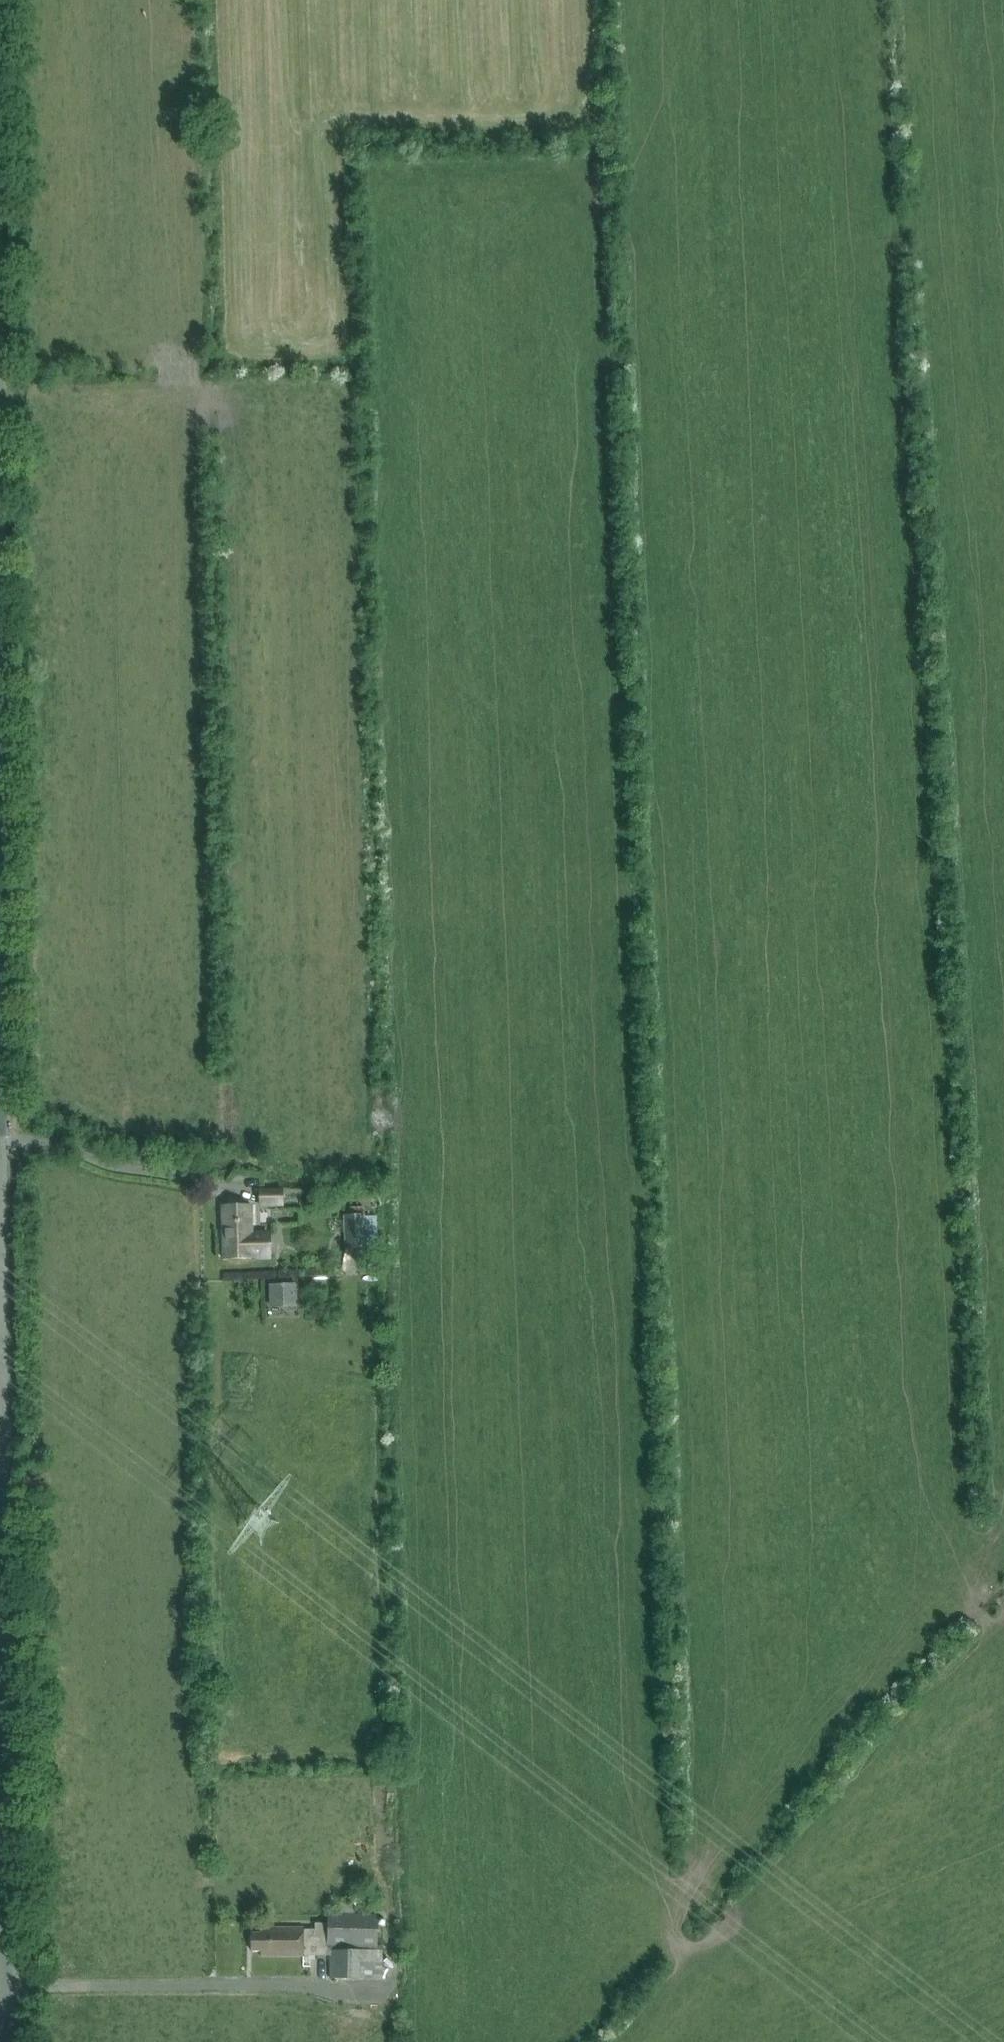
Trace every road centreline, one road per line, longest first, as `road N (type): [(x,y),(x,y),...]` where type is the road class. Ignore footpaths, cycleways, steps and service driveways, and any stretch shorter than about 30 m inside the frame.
road 1 (unclassified): [(2,2041),(0,1848)]

